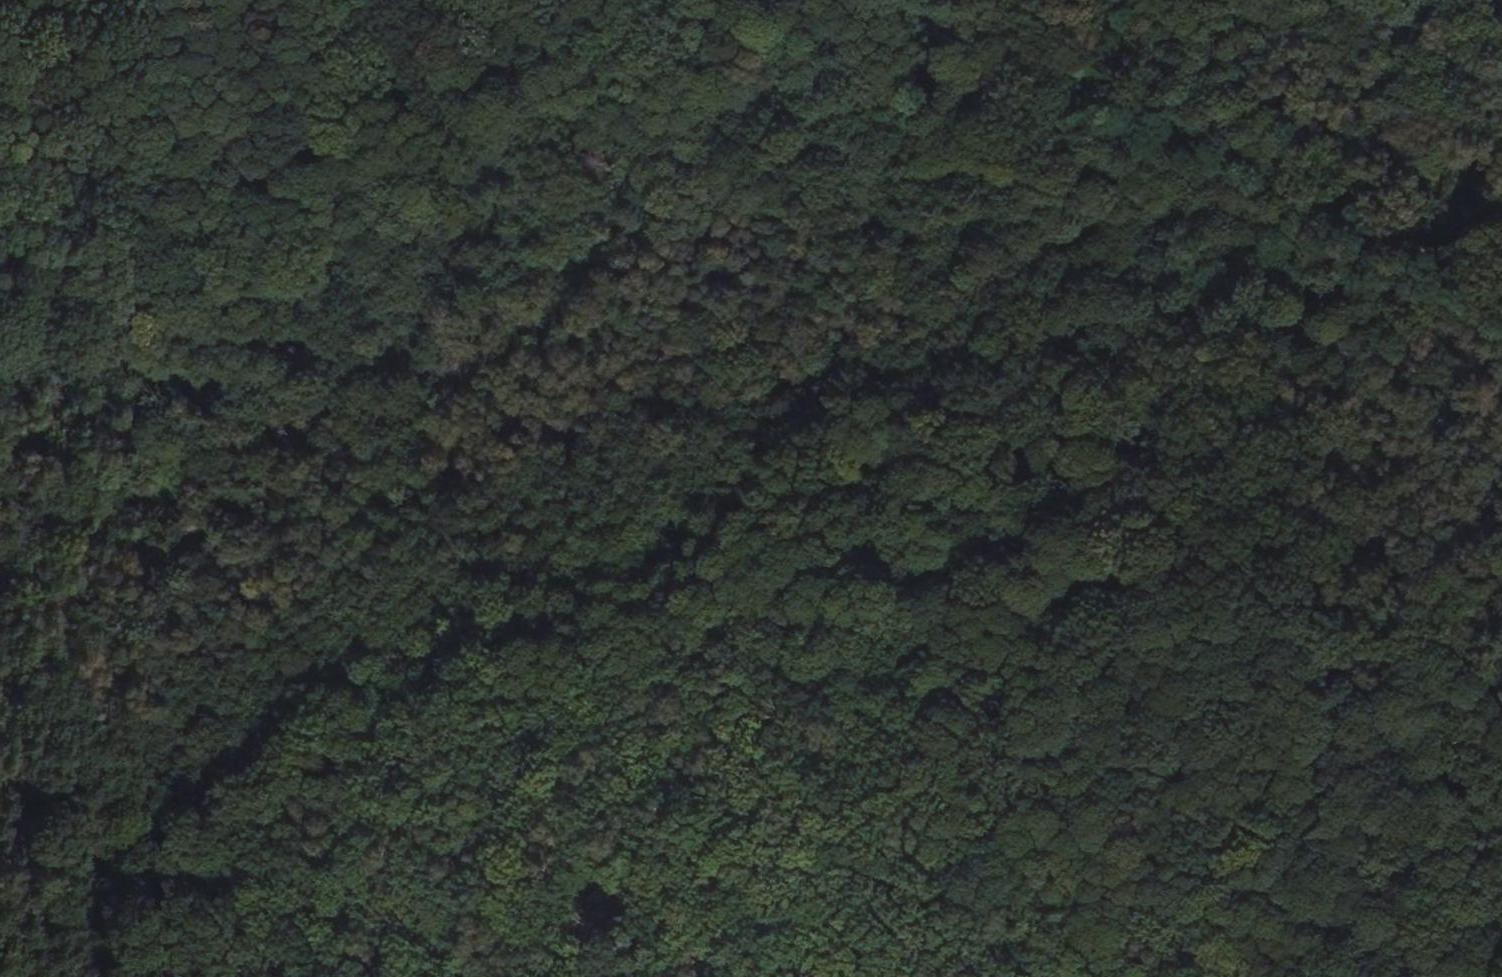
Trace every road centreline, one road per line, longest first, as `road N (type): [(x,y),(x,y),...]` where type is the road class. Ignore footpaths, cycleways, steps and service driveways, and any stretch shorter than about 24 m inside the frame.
road 1 (track): [(1014,0),(1501,270)]

